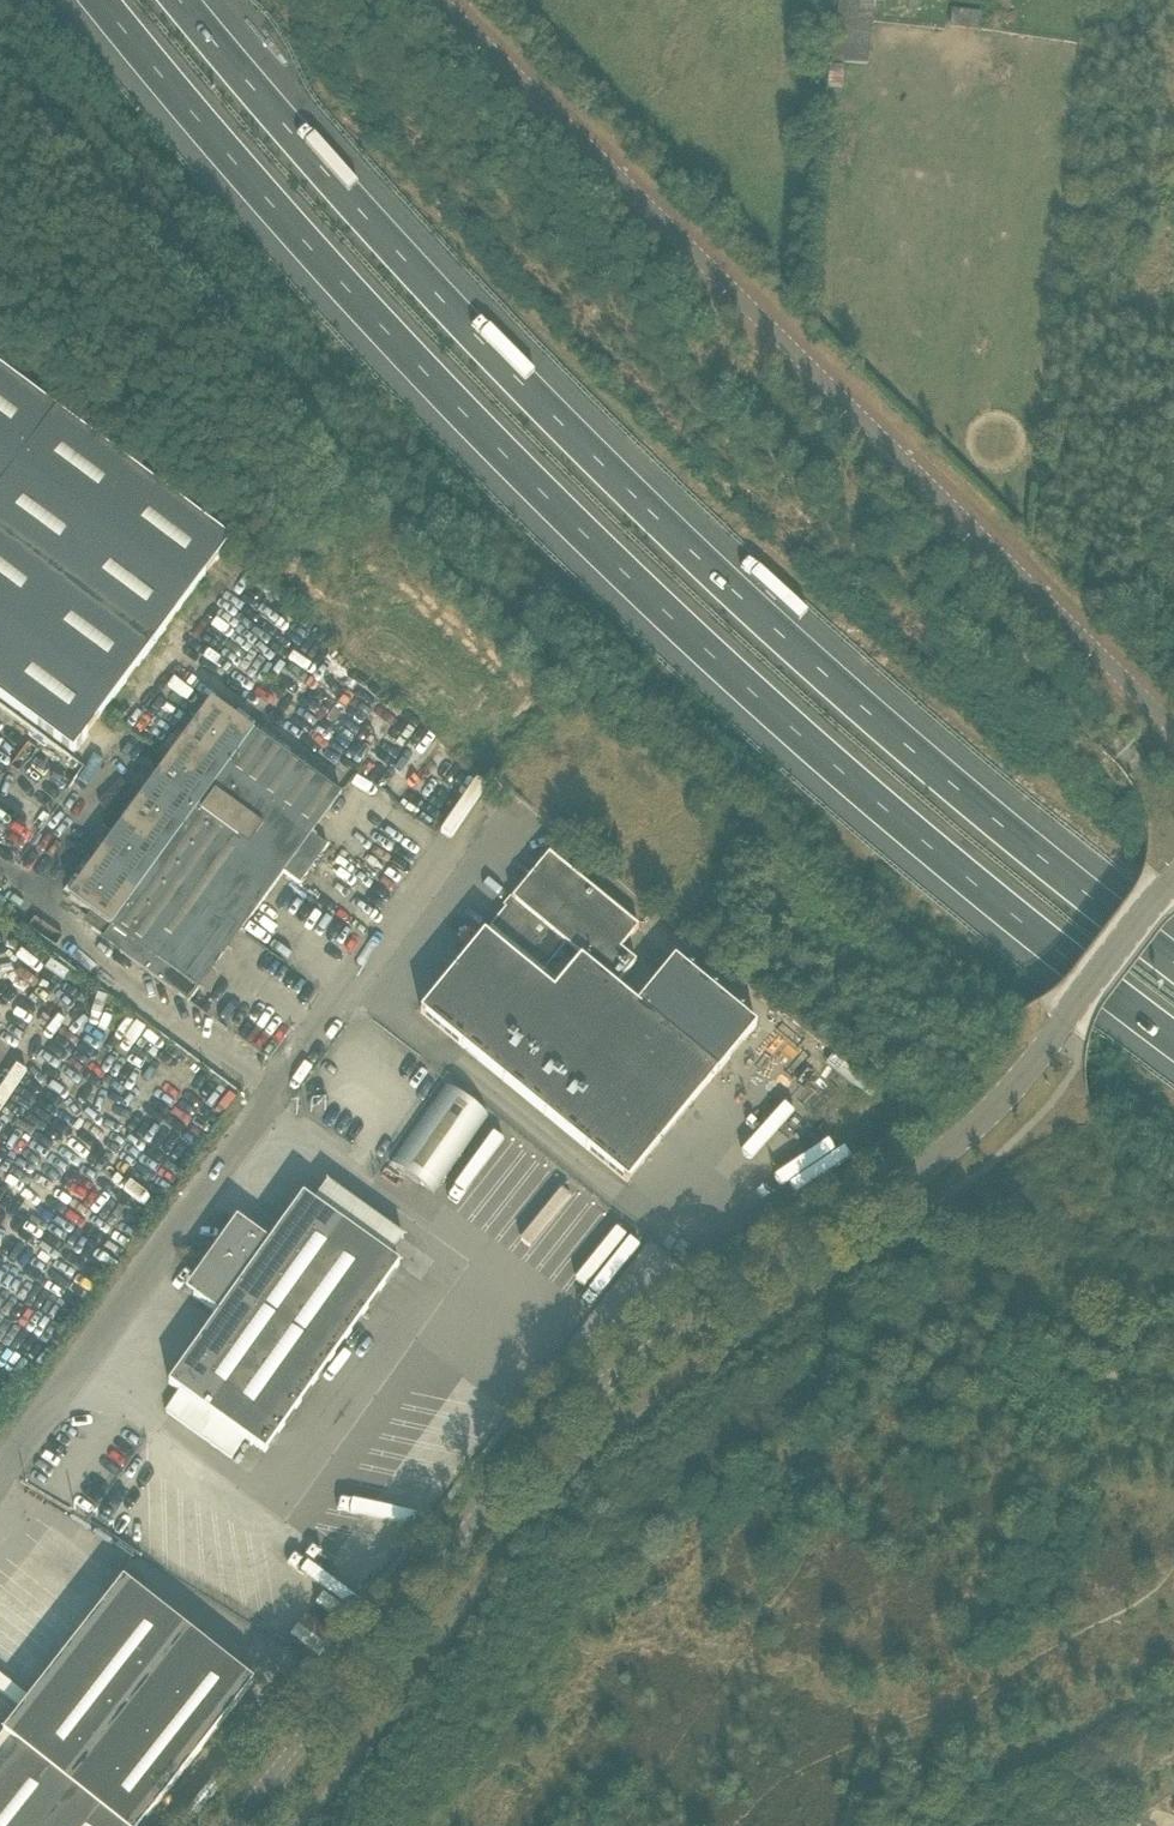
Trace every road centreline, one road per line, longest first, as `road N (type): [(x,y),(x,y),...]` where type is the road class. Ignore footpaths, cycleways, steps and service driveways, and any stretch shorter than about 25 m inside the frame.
road 1 (motorway): [(99,0),(433,386),(753,692),(986,893),(1173,1039)]
road 2 (motorway): [(1173,961),(787,639),(489,354),(180,0)]
road 3 (unclassified): [(231,1825),(518,1461),(592,1388),(930,1164),(1001,1101),(1173,883)]
road 4 (unclassified): [(440,0),(1173,732)]
road 5 (unclassified): [(0,1481),(487,798)]

